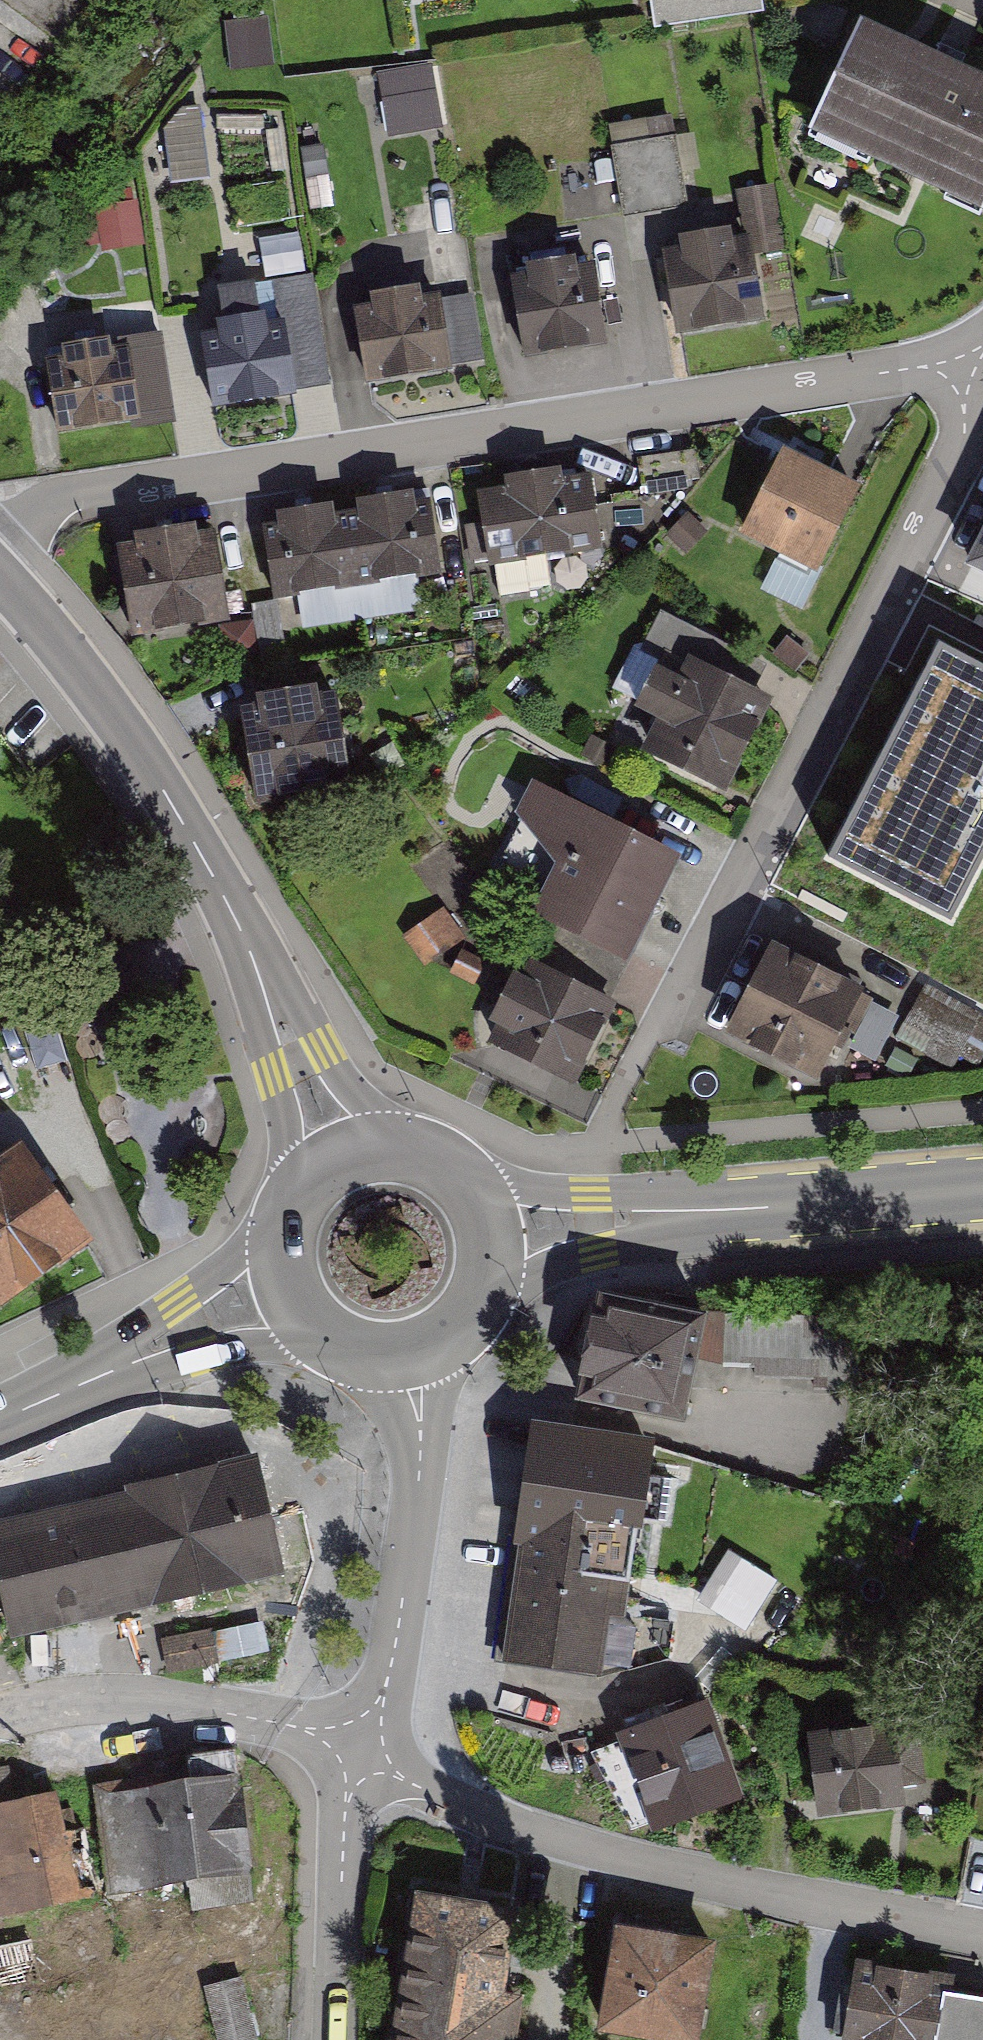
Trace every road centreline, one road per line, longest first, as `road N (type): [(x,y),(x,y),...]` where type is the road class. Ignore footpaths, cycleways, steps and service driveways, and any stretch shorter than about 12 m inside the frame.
road 1 (residential): [(0,543),(53,496),(979,365)]
road 2 (residential): [(979,365),(963,432),(655,1028)]
road 3 (tertiary): [(0,577),(96,689),(192,834),(342,1158)]
road 4 (residential): [(358,1745),(400,1778),(507,1824),(723,1884),(982,1934)]
road 5 (secondary): [(982,1189),(488,1229)]
road 6 (residential): [(411,1351),(420,1436),(401,1612),(385,1687),(358,1745)]
road 7 (residential): [(358,1745),(138,1697),(49,1701),(0,1715)]
road 8 (secondary): [(290,1287),(0,1420)]
road 9 (residential): [(358,1745),(345,1808),(335,2039)]
road 10 (secondary): [(488,1229),(458,1176),(432,1158),(371,1149),(342,1158)]
road 11 (secondary): [(411,1351),(465,1319),(490,1261),(488,1229)]
road 12 (secondary): [(342,1158),(317,1175),(286,1227),(290,1287)]
road 13 (secondary): [(290,1287),(325,1334),(381,1354),(411,1351)]

